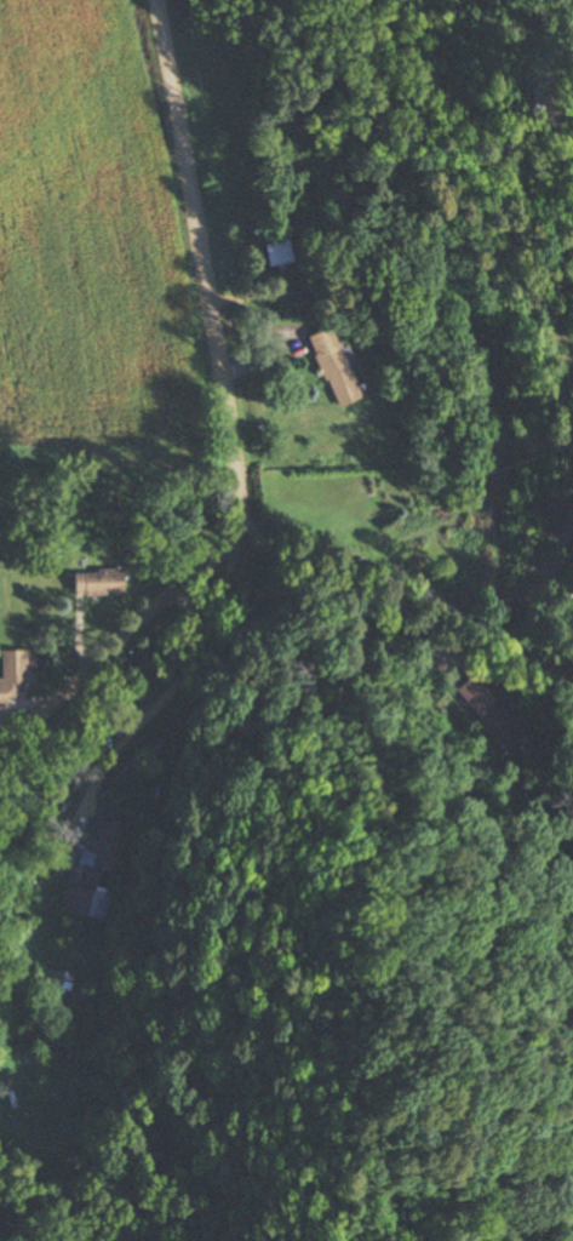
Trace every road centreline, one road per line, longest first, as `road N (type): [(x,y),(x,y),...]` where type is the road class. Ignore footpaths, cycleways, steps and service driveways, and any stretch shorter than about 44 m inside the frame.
road 1 (residential): [(0,743),(222,551),(236,520),(242,484),(159,0)]

